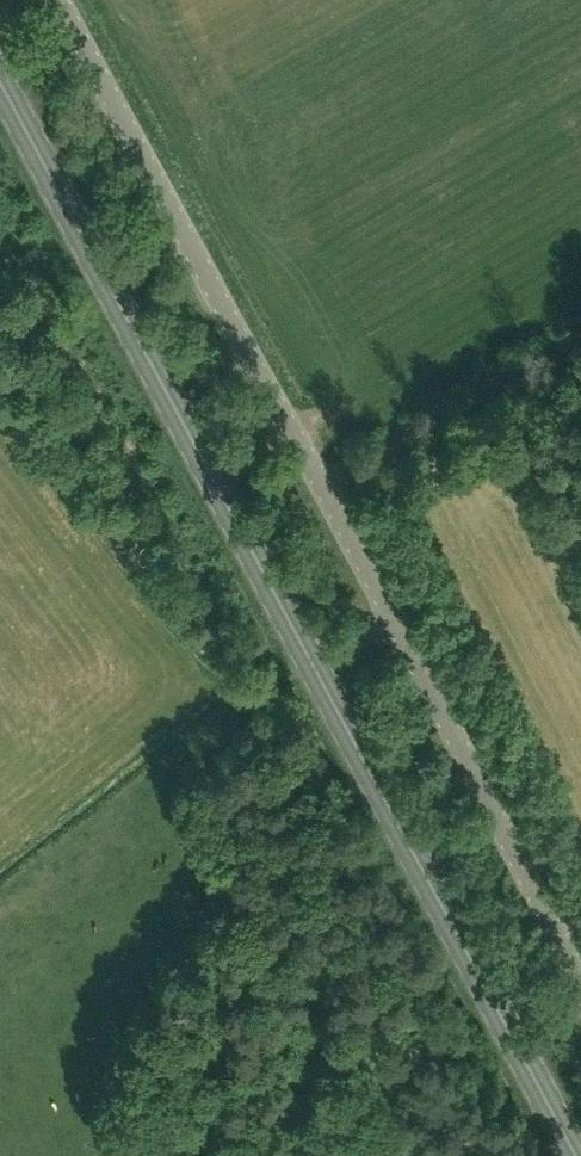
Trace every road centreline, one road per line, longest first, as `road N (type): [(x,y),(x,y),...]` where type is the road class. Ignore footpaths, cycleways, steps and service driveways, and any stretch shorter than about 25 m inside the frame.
road 1 (primary): [(576,1155),(0,86)]
road 2 (unclassified): [(580,981),(62,0)]

